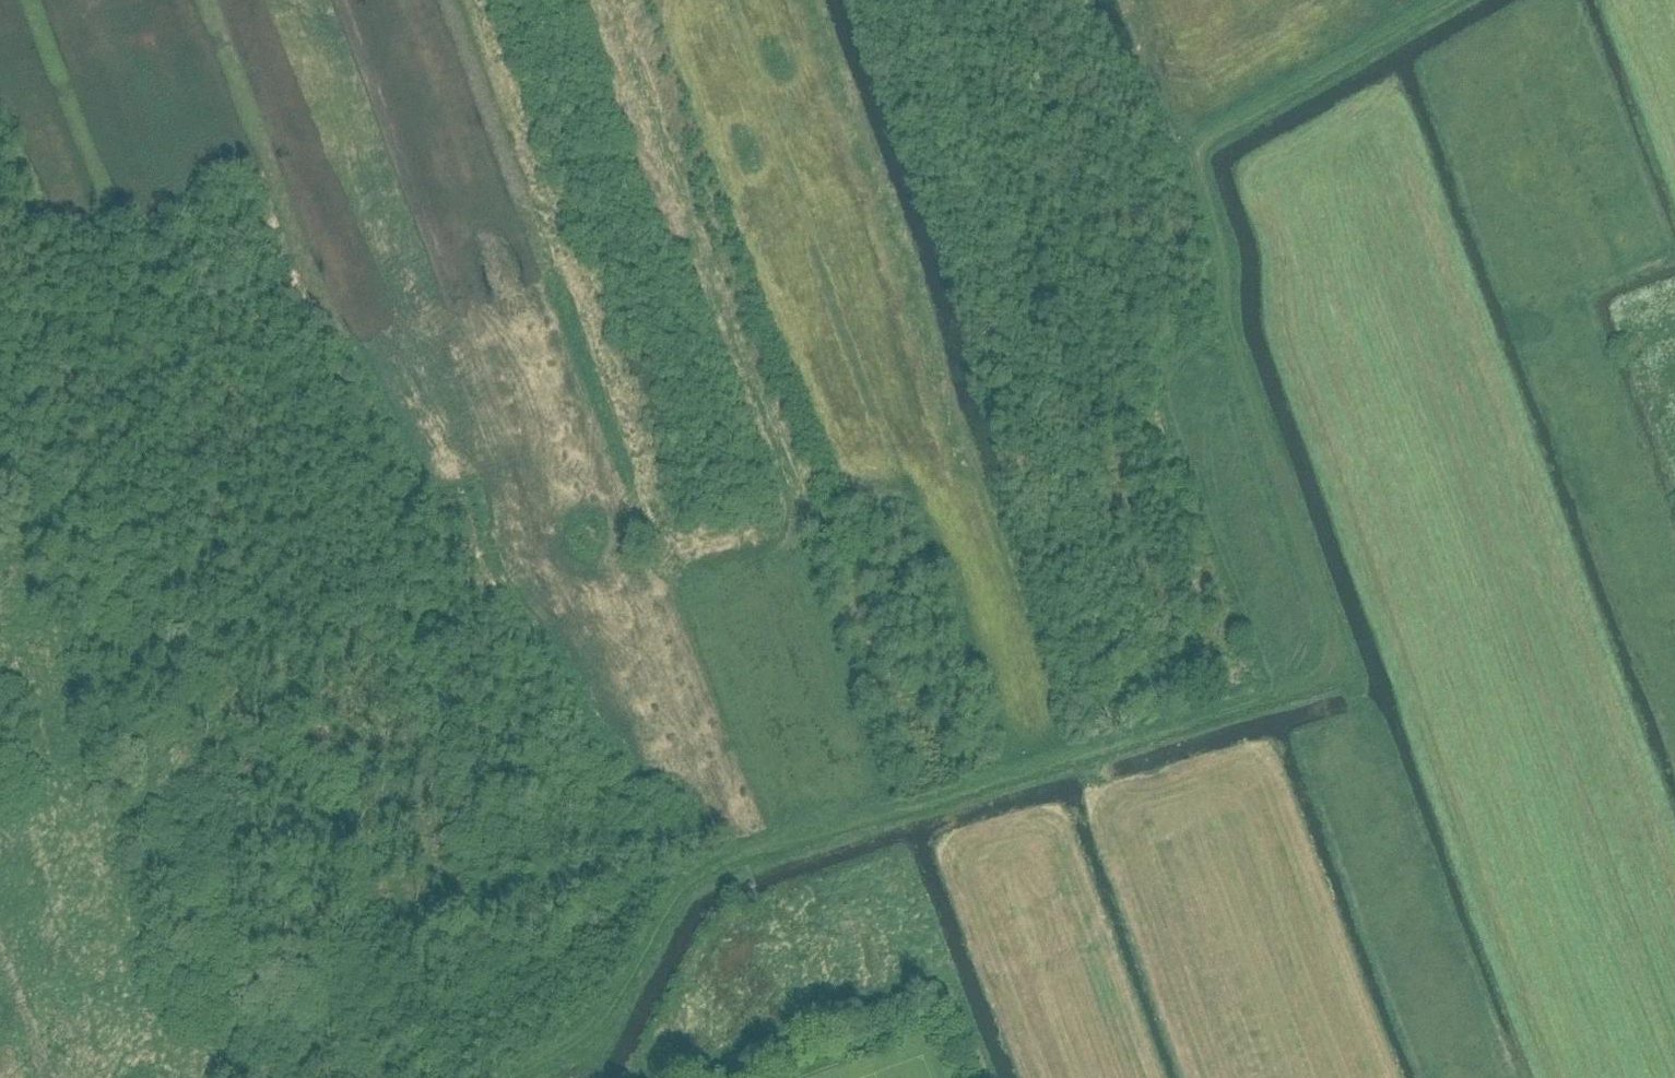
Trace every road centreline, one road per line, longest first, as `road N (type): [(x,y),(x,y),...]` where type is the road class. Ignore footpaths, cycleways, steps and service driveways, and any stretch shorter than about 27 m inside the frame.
road 1 (track): [(521,1077),(589,1041),(673,900),(739,862)]

